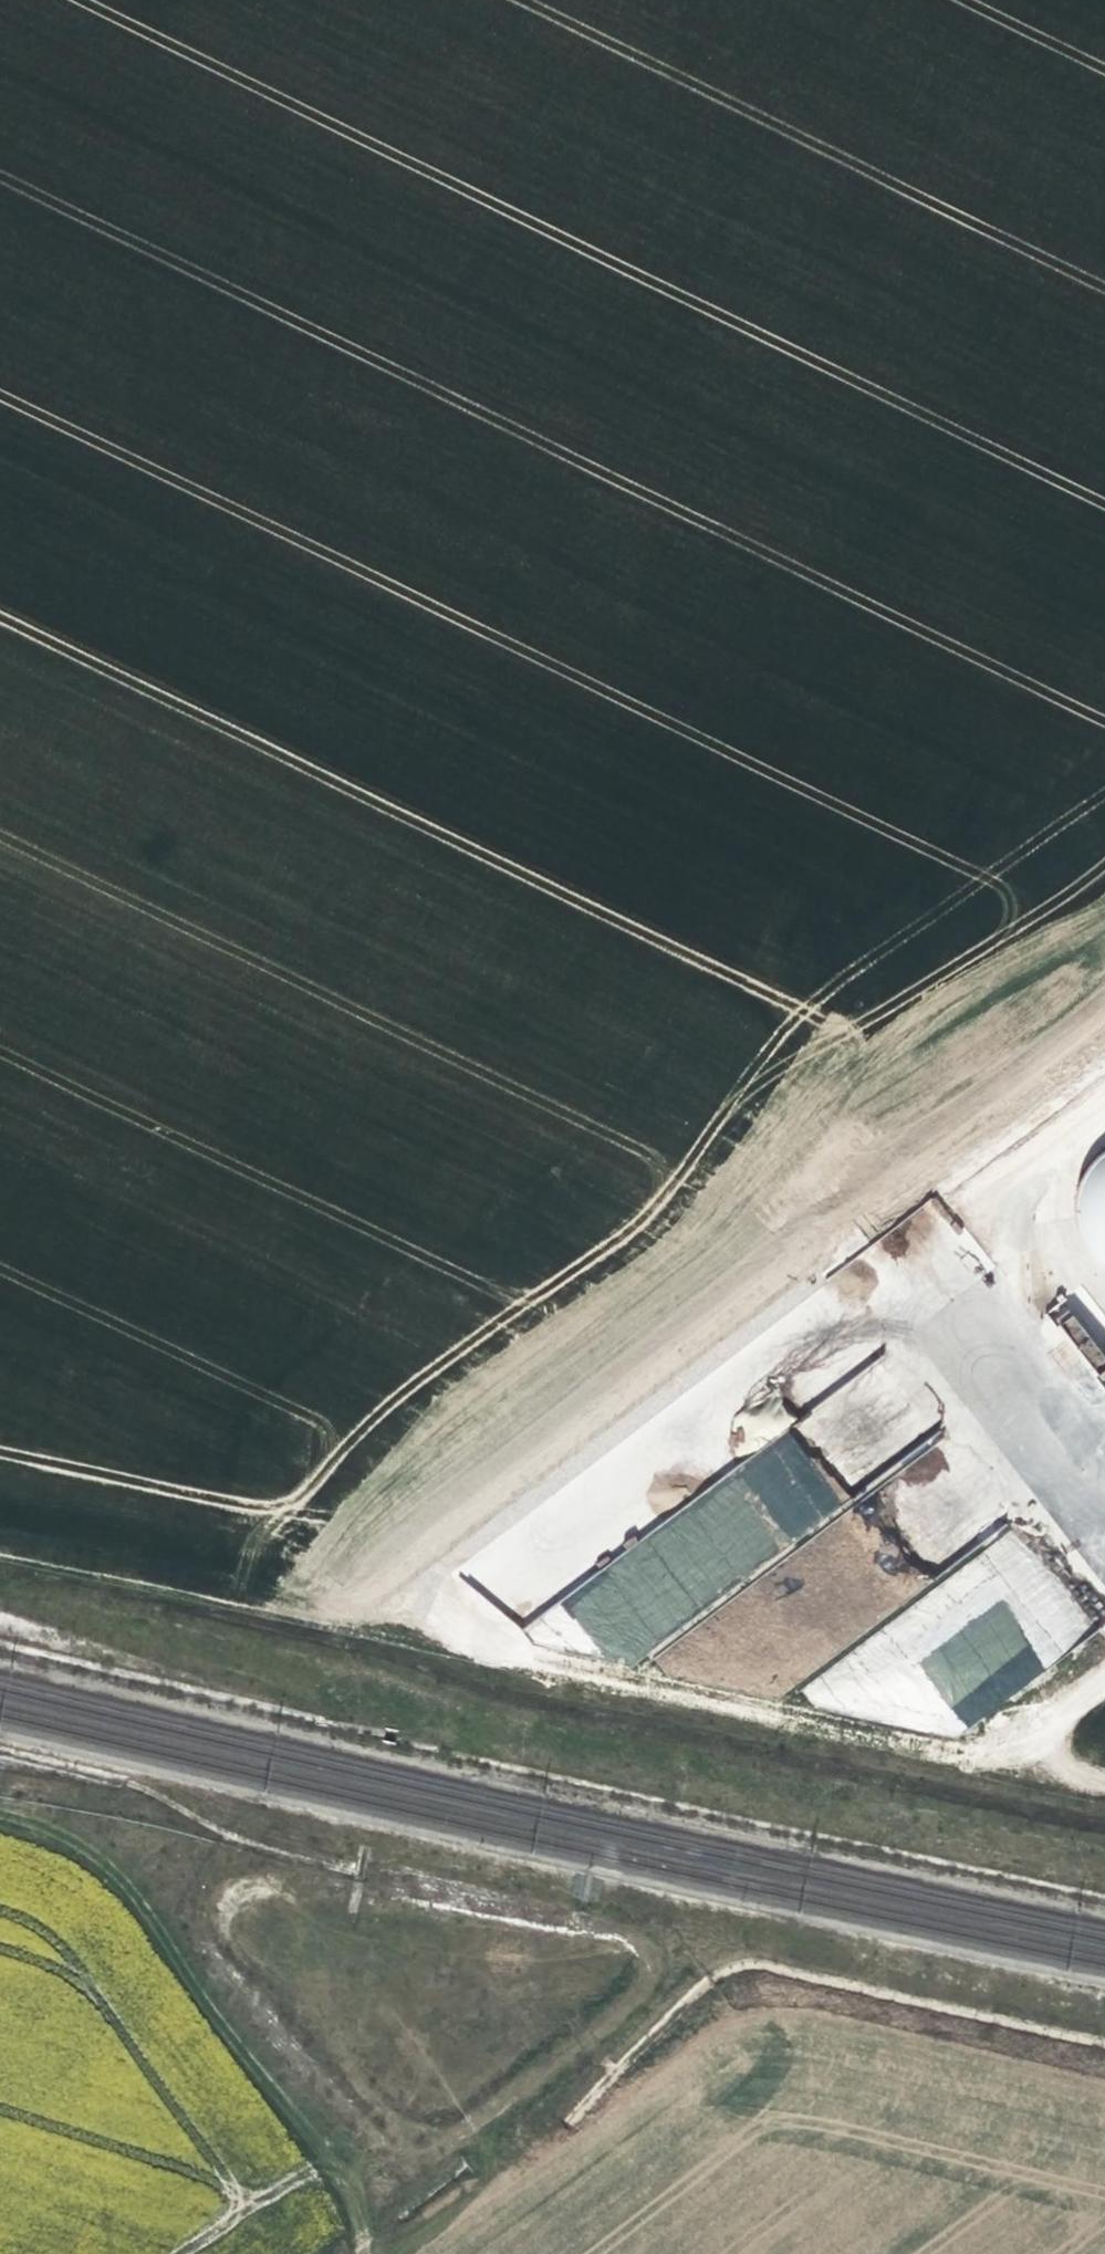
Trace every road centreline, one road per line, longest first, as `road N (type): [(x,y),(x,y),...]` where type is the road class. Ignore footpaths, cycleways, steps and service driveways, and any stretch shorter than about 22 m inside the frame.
road 1 (track): [(1035,1741),(978,1757),(457,1638),(378,1598)]
road 2 (track): [(0,1819),(41,1828),(115,1883),(190,2001),(349,2208),(361,2253)]
road 3 (track): [(1104,1687),(1032,1744),(1077,1776),(1104,1782)]

